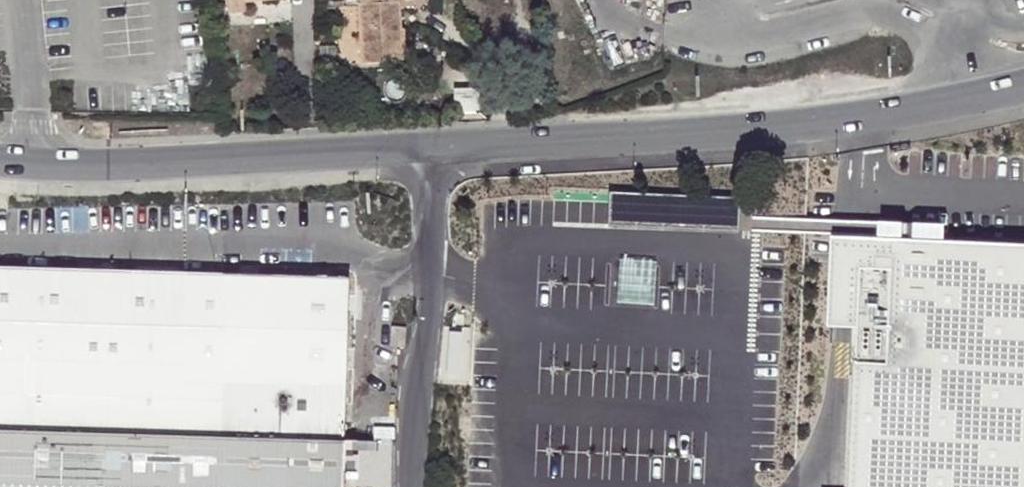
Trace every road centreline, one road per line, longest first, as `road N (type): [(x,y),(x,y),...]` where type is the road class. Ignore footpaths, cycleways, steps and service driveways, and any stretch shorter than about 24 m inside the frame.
road 1 (unclassified): [(1023,89),(801,125),(422,151)]
road 2 (unclassified): [(0,162),(213,163),(422,151)]
road 3 (unclassified): [(414,486),(429,277),(422,151)]

